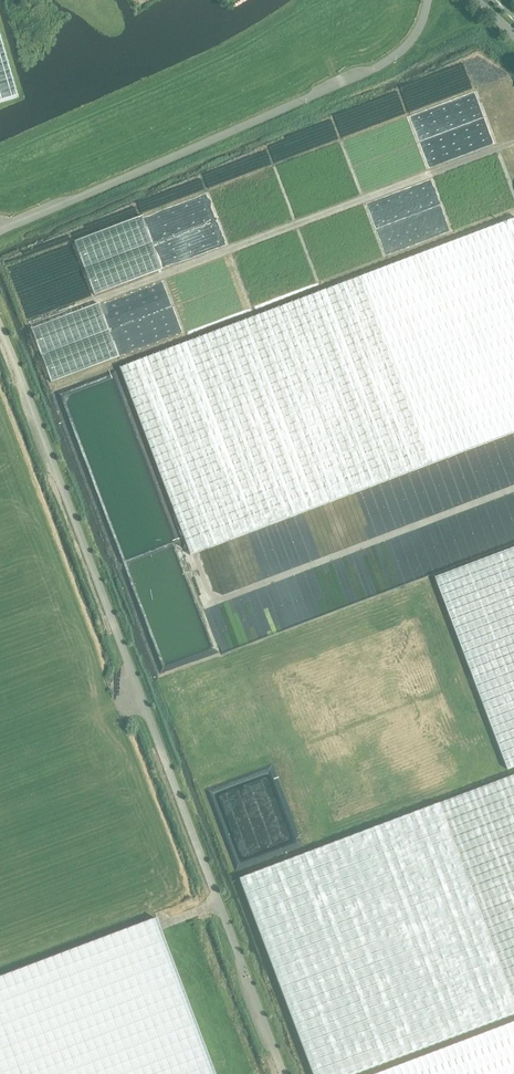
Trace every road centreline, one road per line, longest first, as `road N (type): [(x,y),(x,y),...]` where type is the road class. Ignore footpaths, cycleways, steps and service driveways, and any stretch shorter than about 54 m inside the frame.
road 1 (residential): [(282,1073),(0,333)]
road 2 (track): [(30,328),(513,140)]
road 3 (residential): [(0,233),(394,57),(423,24),(427,0)]

